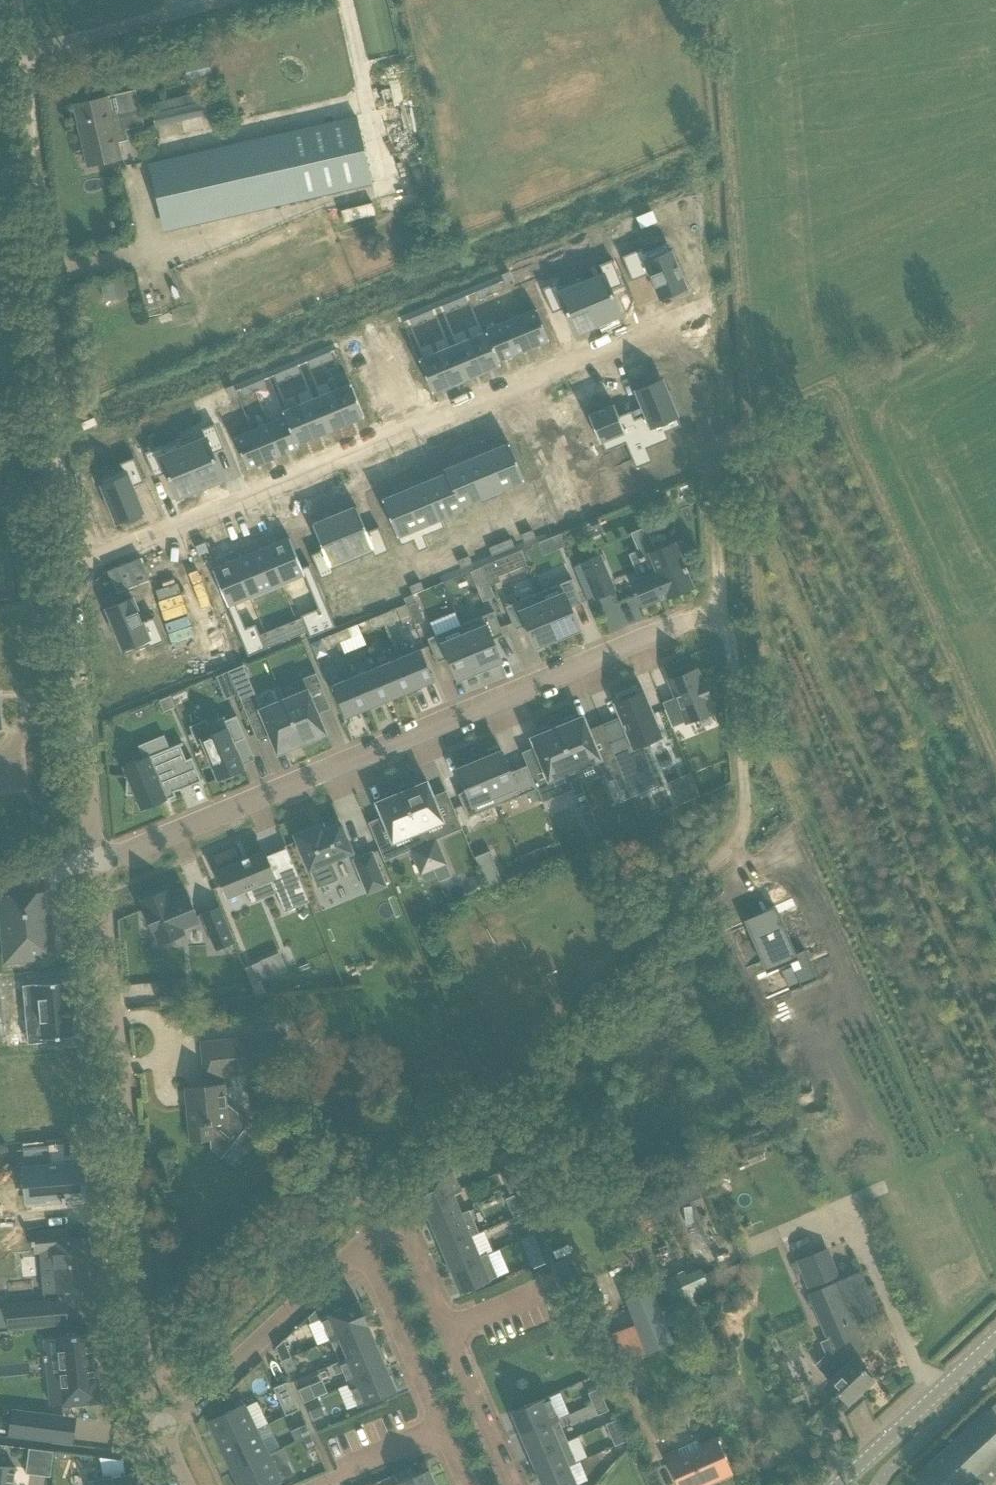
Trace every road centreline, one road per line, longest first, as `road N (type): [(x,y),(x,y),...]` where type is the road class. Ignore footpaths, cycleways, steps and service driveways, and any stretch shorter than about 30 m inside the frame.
road 1 (residential): [(65,575),(701,303),(723,606)]
road 2 (residential): [(723,606),(96,865)]
road 3 (unclassified): [(159,1430),(144,1392),(96,865)]
road 4 (unclassified): [(65,575),(22,56)]
road 5 (residential): [(513,1484),(402,1223),(362,1238)]
road 6 (unclassified): [(96,865),(65,575)]
road 7 (residential): [(362,1238),(159,1430)]
road 8 (unclassified): [(22,56),(232,0)]
road 9 (tertiary): [(837,1484),(995,1340)]
road 10 (residential): [(748,813),(723,606)]
road 11 (residential): [(362,1238),(441,1426)]
road 12 (residential): [(321,1484),(349,1463),(441,1426)]

